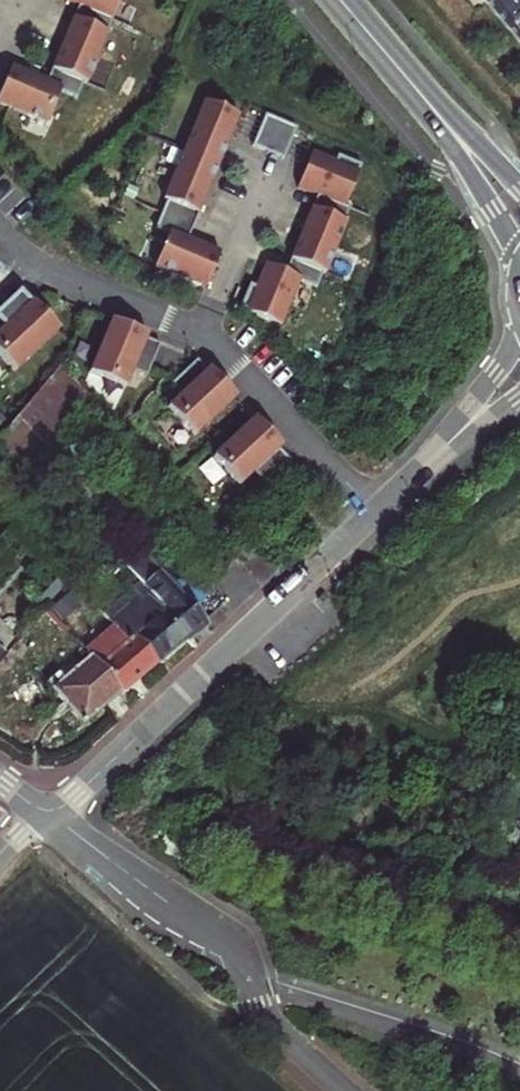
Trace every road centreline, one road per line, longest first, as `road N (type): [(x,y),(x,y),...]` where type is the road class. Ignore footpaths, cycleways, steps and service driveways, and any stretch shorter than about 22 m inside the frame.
road 1 (residential): [(0,235),(30,260),(221,346),(373,513)]
road 2 (tertiary): [(41,808),(75,795),(373,513)]
road 3 (residential): [(41,808),(237,947),(262,1014),(343,1090)]
road 4 (secondary): [(423,96),(519,265)]
road 5 (tertiary): [(519,333),(413,477)]
road 6 (secondary): [(519,189),(423,96)]
road 7 (tertiary): [(413,477),(519,397)]
road 8 (secondary): [(423,96),(341,0)]

